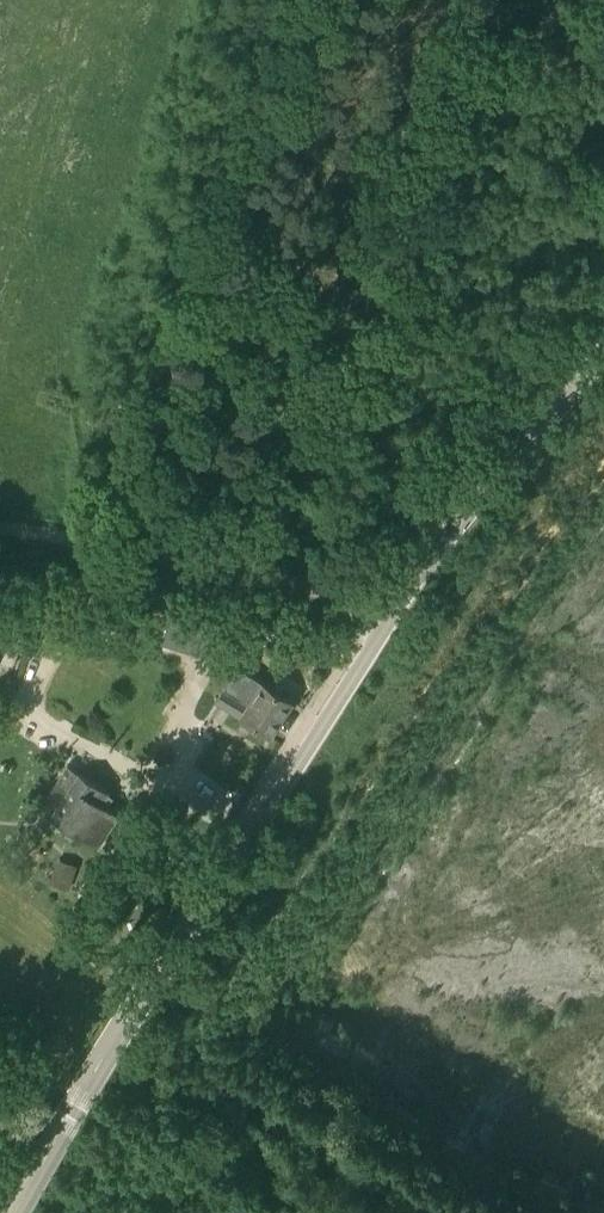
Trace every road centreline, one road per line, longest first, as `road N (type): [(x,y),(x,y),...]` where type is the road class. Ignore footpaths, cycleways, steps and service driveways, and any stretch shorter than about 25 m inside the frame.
road 1 (tertiary): [(15,1212),(102,1061),(391,615),(603,354)]
road 2 (track): [(221,568),(0,532)]
road 3 (track): [(391,615),(221,568)]

